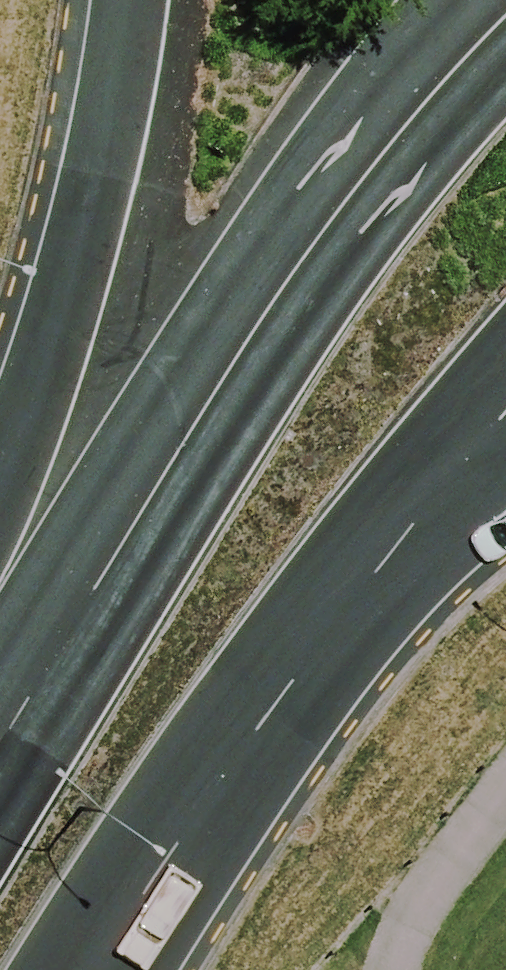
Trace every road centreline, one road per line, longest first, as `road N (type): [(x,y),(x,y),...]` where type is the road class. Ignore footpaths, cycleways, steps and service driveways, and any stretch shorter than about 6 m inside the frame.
road 1 (trunk): [(0,697),(312,276),(505,43)]
road 2 (trunk): [(479,436),(198,805),(91,969)]
road 3 (trunk): [(0,597),(95,190),(128,0)]

